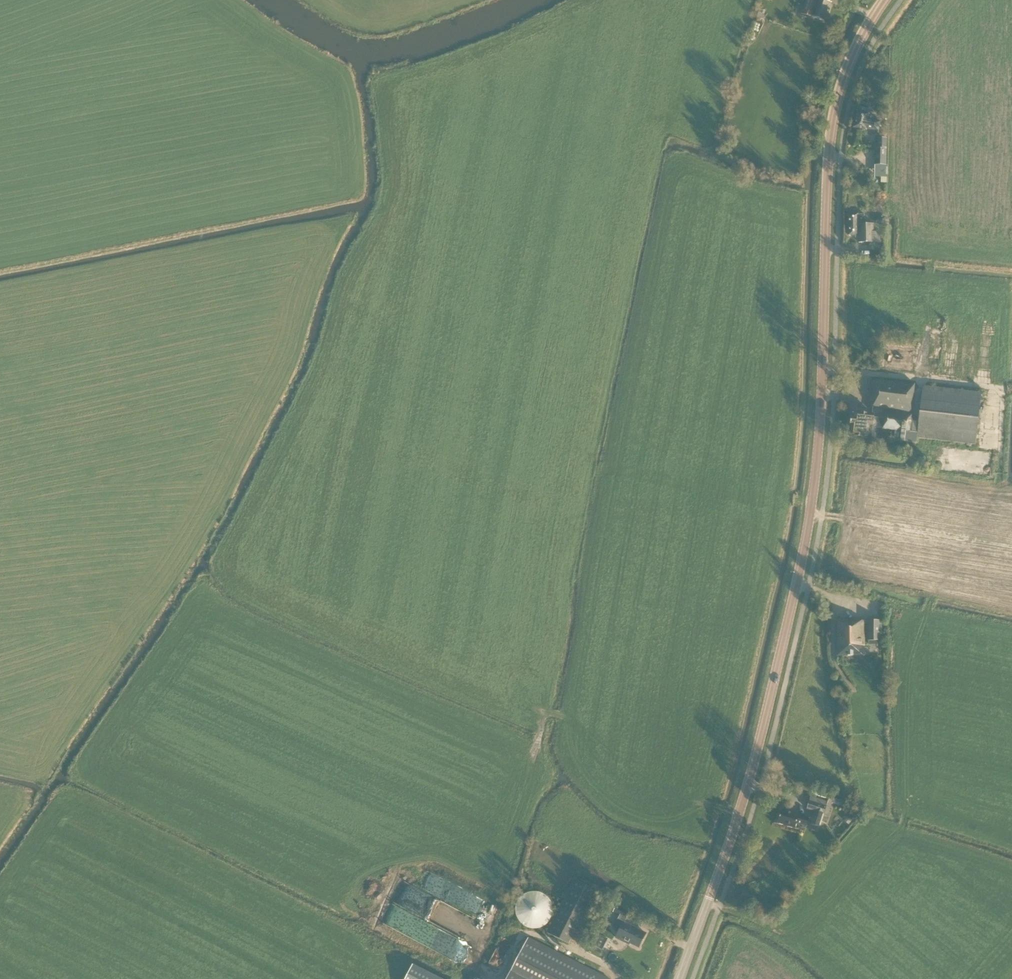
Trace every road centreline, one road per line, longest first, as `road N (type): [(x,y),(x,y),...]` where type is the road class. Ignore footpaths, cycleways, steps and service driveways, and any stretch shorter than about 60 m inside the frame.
road 1 (secondary): [(683,978),(754,771),(801,582),(821,446),(832,129),(856,48),(887,0)]

